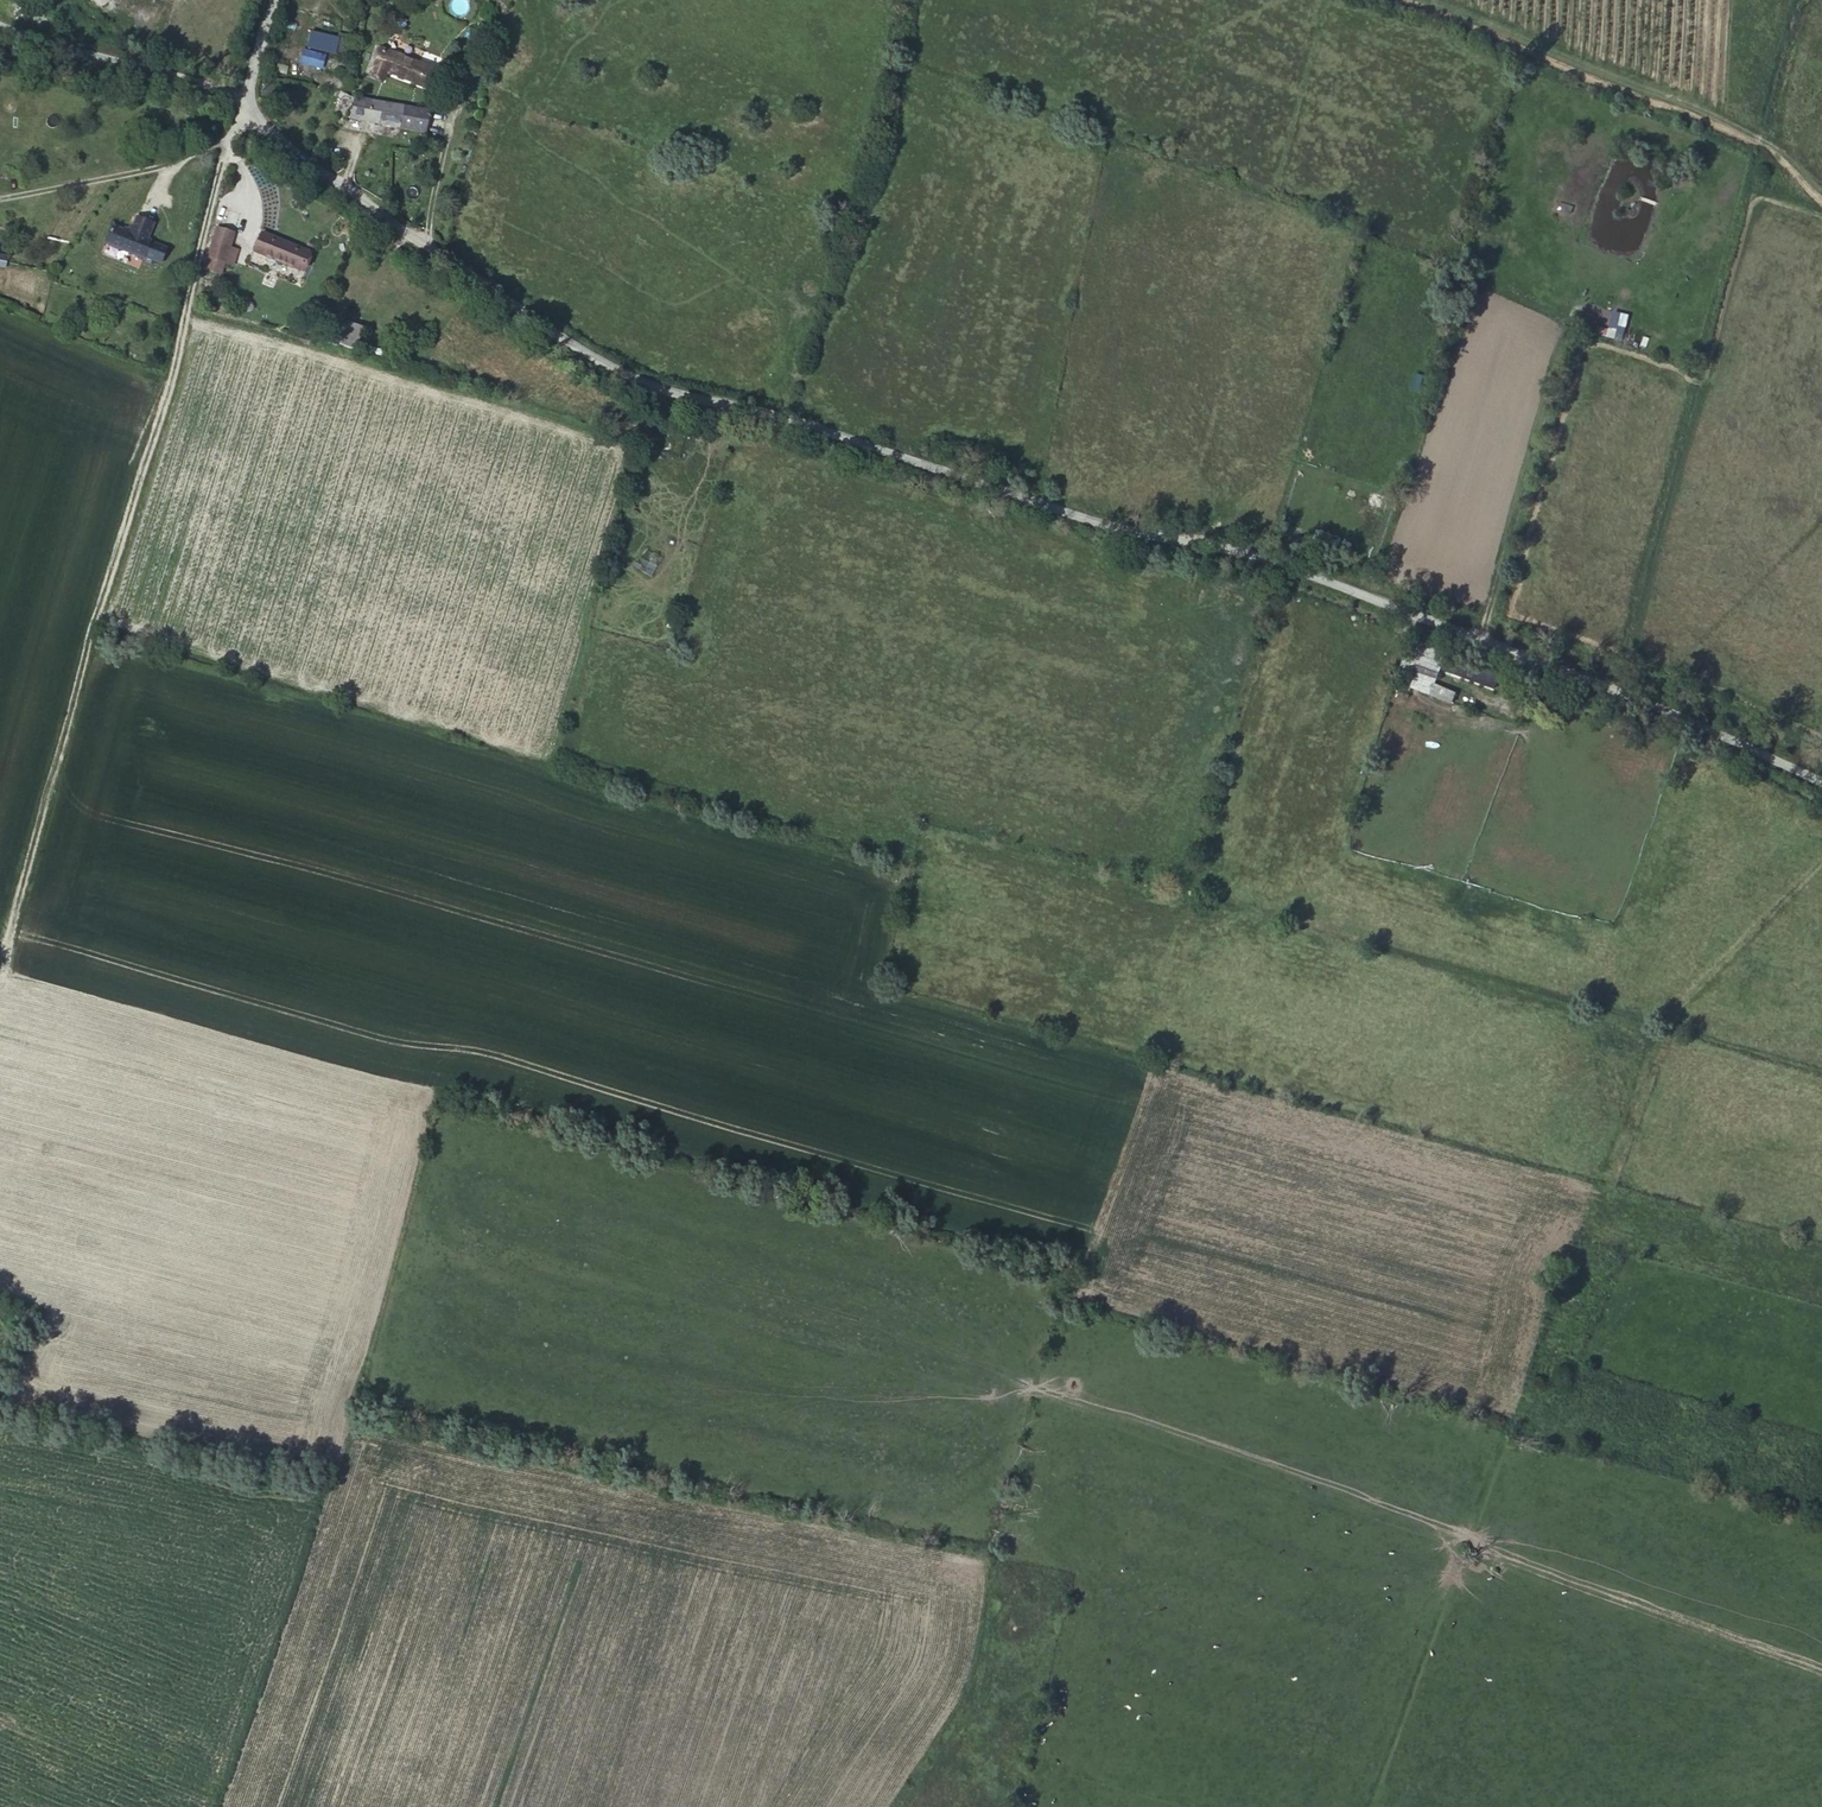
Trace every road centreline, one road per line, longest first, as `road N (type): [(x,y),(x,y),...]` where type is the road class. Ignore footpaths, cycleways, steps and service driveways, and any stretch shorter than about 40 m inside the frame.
road 1 (unclassified): [(1821,781),(1482,643),(774,416),(634,381),(290,148),(252,102)]
road 2 (track): [(3,970),(174,358),(203,229),(234,127),(252,102)]
road 3 (track): [(1821,205),(1753,136),(1403,0)]
road 4 (unclassified): [(0,26),(252,102)]

